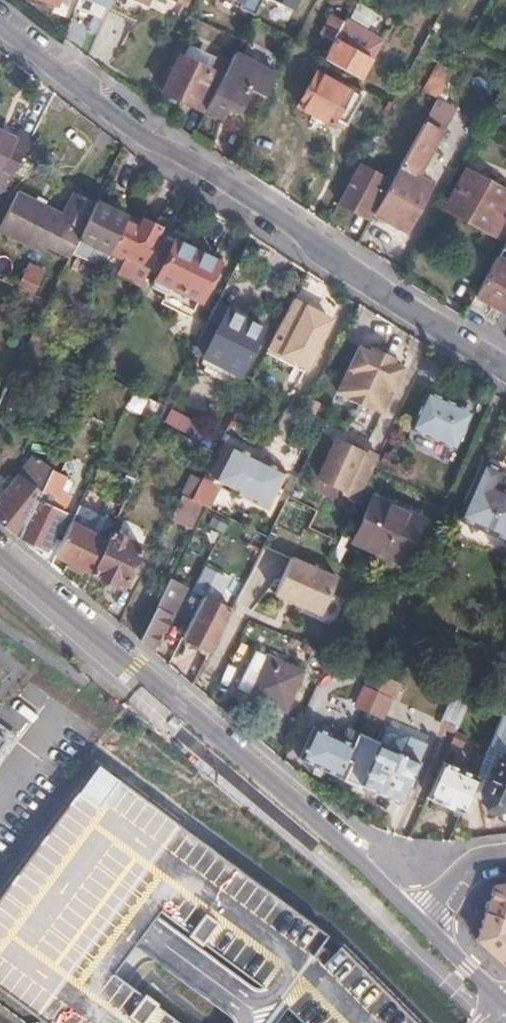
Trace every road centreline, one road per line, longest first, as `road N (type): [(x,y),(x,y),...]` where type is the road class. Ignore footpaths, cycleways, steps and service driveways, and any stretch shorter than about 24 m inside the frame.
road 1 (residential): [(505,361),(146,135),(0,20)]
road 2 (residential): [(0,559),(351,851),(414,919)]
road 3 (residential): [(414,919),(505,1001)]

